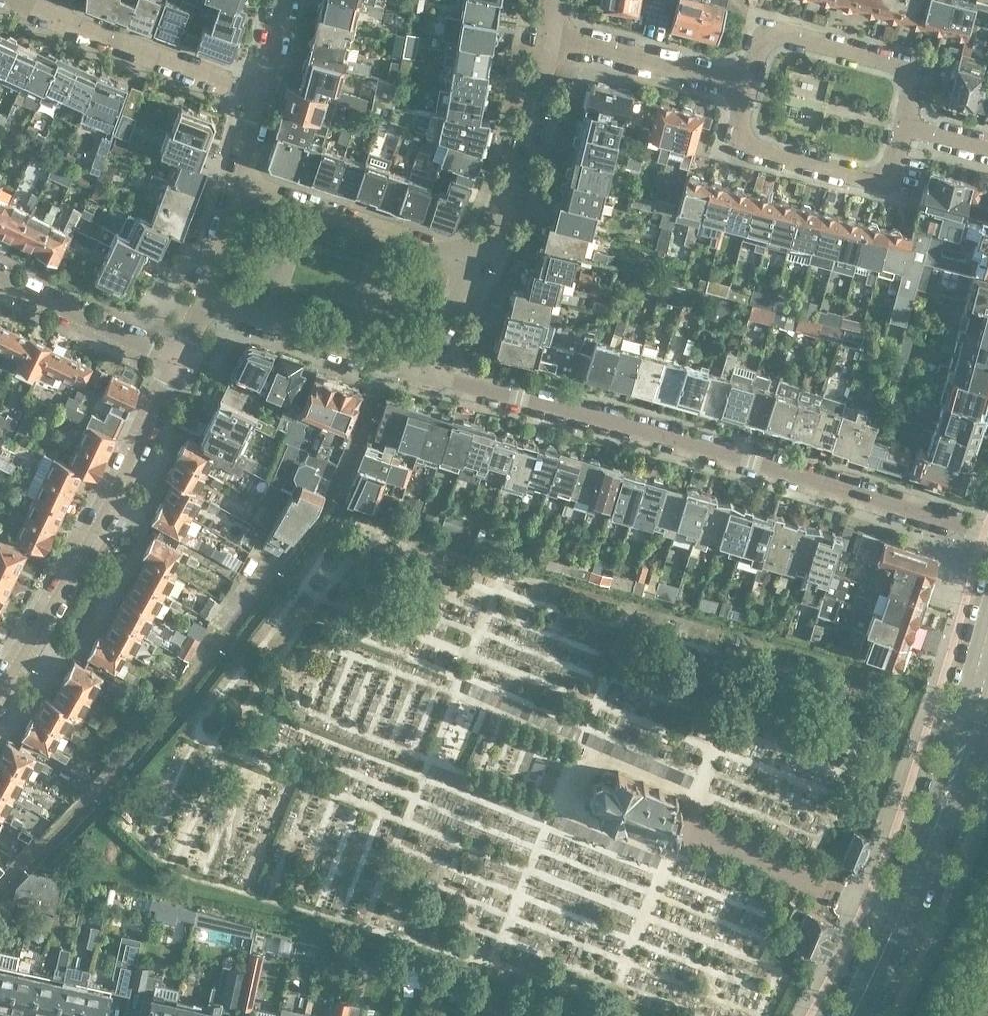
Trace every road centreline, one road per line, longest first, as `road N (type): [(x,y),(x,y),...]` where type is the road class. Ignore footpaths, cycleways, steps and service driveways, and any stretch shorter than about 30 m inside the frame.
road 1 (residential): [(987,530),(419,370)]
road 2 (residential): [(177,363),(74,569),(0,692)]
road 3 (residential): [(744,86),(745,145),(882,182),(909,127)]
road 4 (residential): [(480,262),(236,177)]
road 5 (residential): [(909,127),(910,71),(838,50),(770,36),(744,86)]
road 6 (residential): [(480,262),(528,147),(551,41)]
road 7 (residential): [(419,370),(202,301)]
road 8 (secondary): [(973,657),(916,875)]
road 9 (residential): [(257,93),(55,15)]
road 10 (residential): [(744,86),(551,41)]
road 11 (residential): [(177,363),(0,283)]
road 12 (secondary): [(916,875),(957,790),(987,696)]
road 13 (residential): [(202,301),(236,177)]
road 14 (residential): [(419,370),(480,262)]

